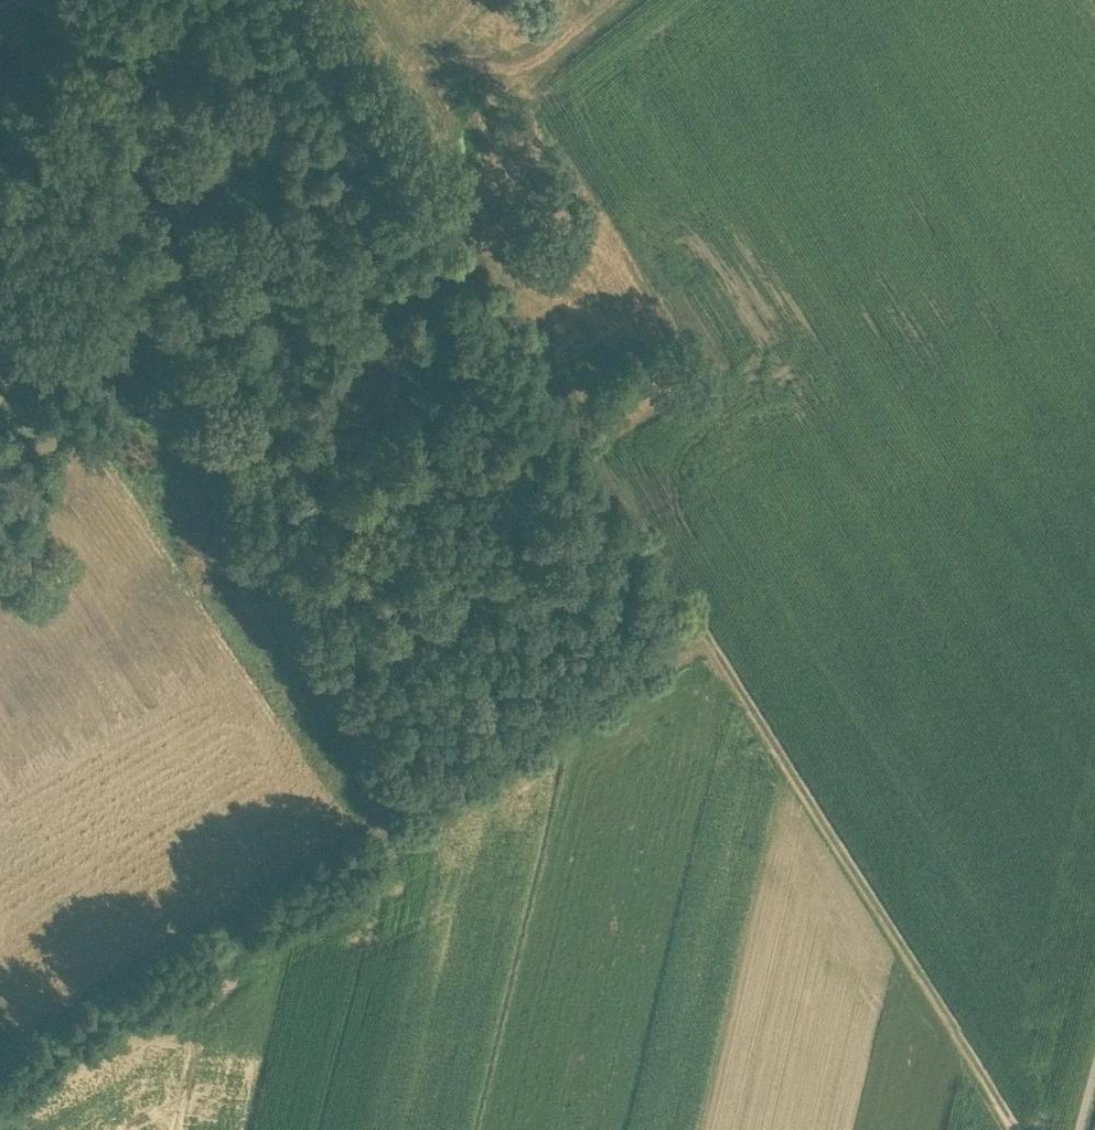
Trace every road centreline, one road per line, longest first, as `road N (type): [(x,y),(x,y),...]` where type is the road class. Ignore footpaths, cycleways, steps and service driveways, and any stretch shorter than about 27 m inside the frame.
road 1 (track): [(300,0),(1020,1129)]
road 2 (track): [(697,628),(0,1057)]

